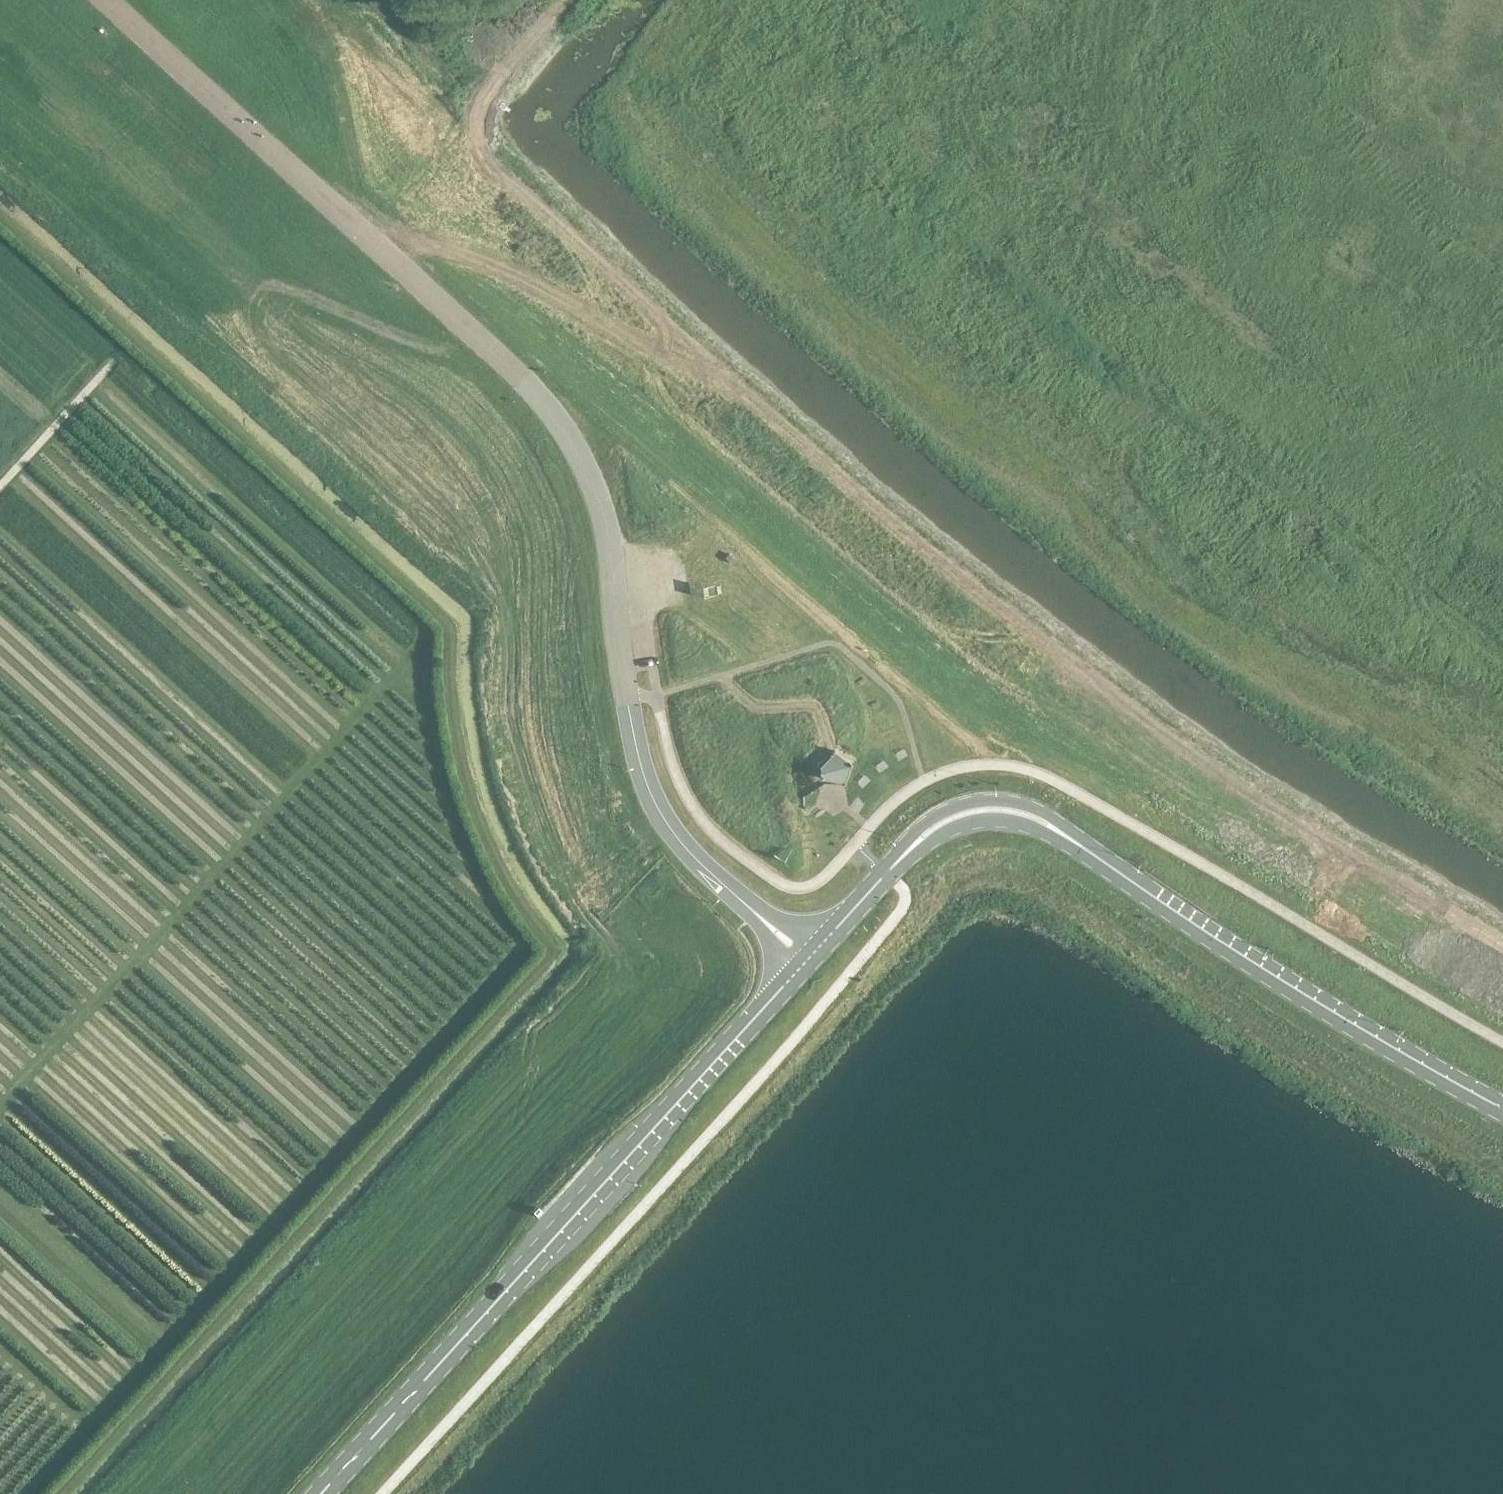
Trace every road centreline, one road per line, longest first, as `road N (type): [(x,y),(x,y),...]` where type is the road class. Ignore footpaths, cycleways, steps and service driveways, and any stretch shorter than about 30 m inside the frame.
road 1 (unclassified): [(755,913),(699,865),(653,806),(614,638),(596,505),(567,439),(472,332),(107,0)]
road 2 (secondary): [(321,1493),(797,972)]
road 3 (secondary): [(1502,1108),(1336,1017),(1154,902),(1073,840)]
road 4 (secondary): [(1073,840),(1033,809),(987,802),(939,814),(908,852)]
road 5 (secondary): [(908,852),(985,820),(1026,823),(1073,840)]
road 6 (track): [(113,367),(0,491)]
road 7 (secondary): [(908,852),(817,951)]

